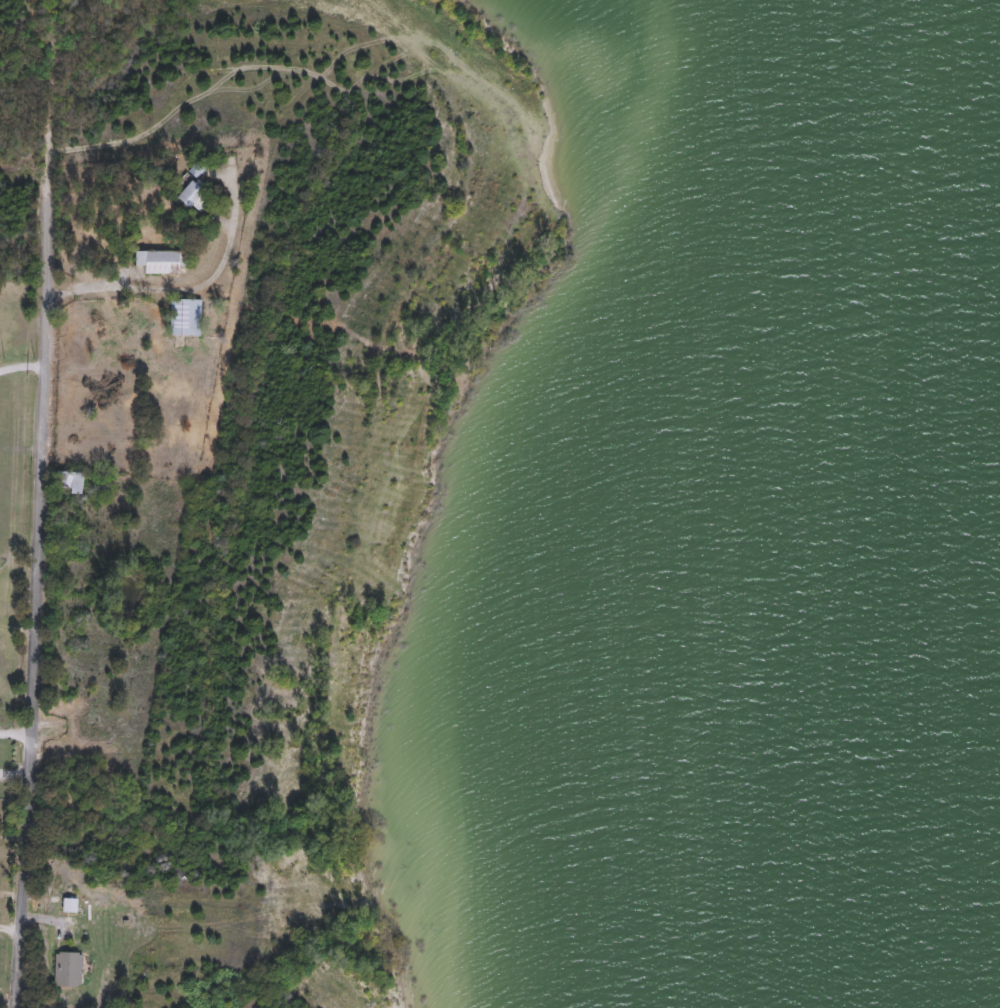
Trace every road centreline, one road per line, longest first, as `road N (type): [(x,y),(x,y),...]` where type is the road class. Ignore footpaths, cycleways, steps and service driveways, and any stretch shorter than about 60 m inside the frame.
road 1 (residential): [(17,1007),(47,179)]
road 2 (residential): [(47,179),(57,0)]

